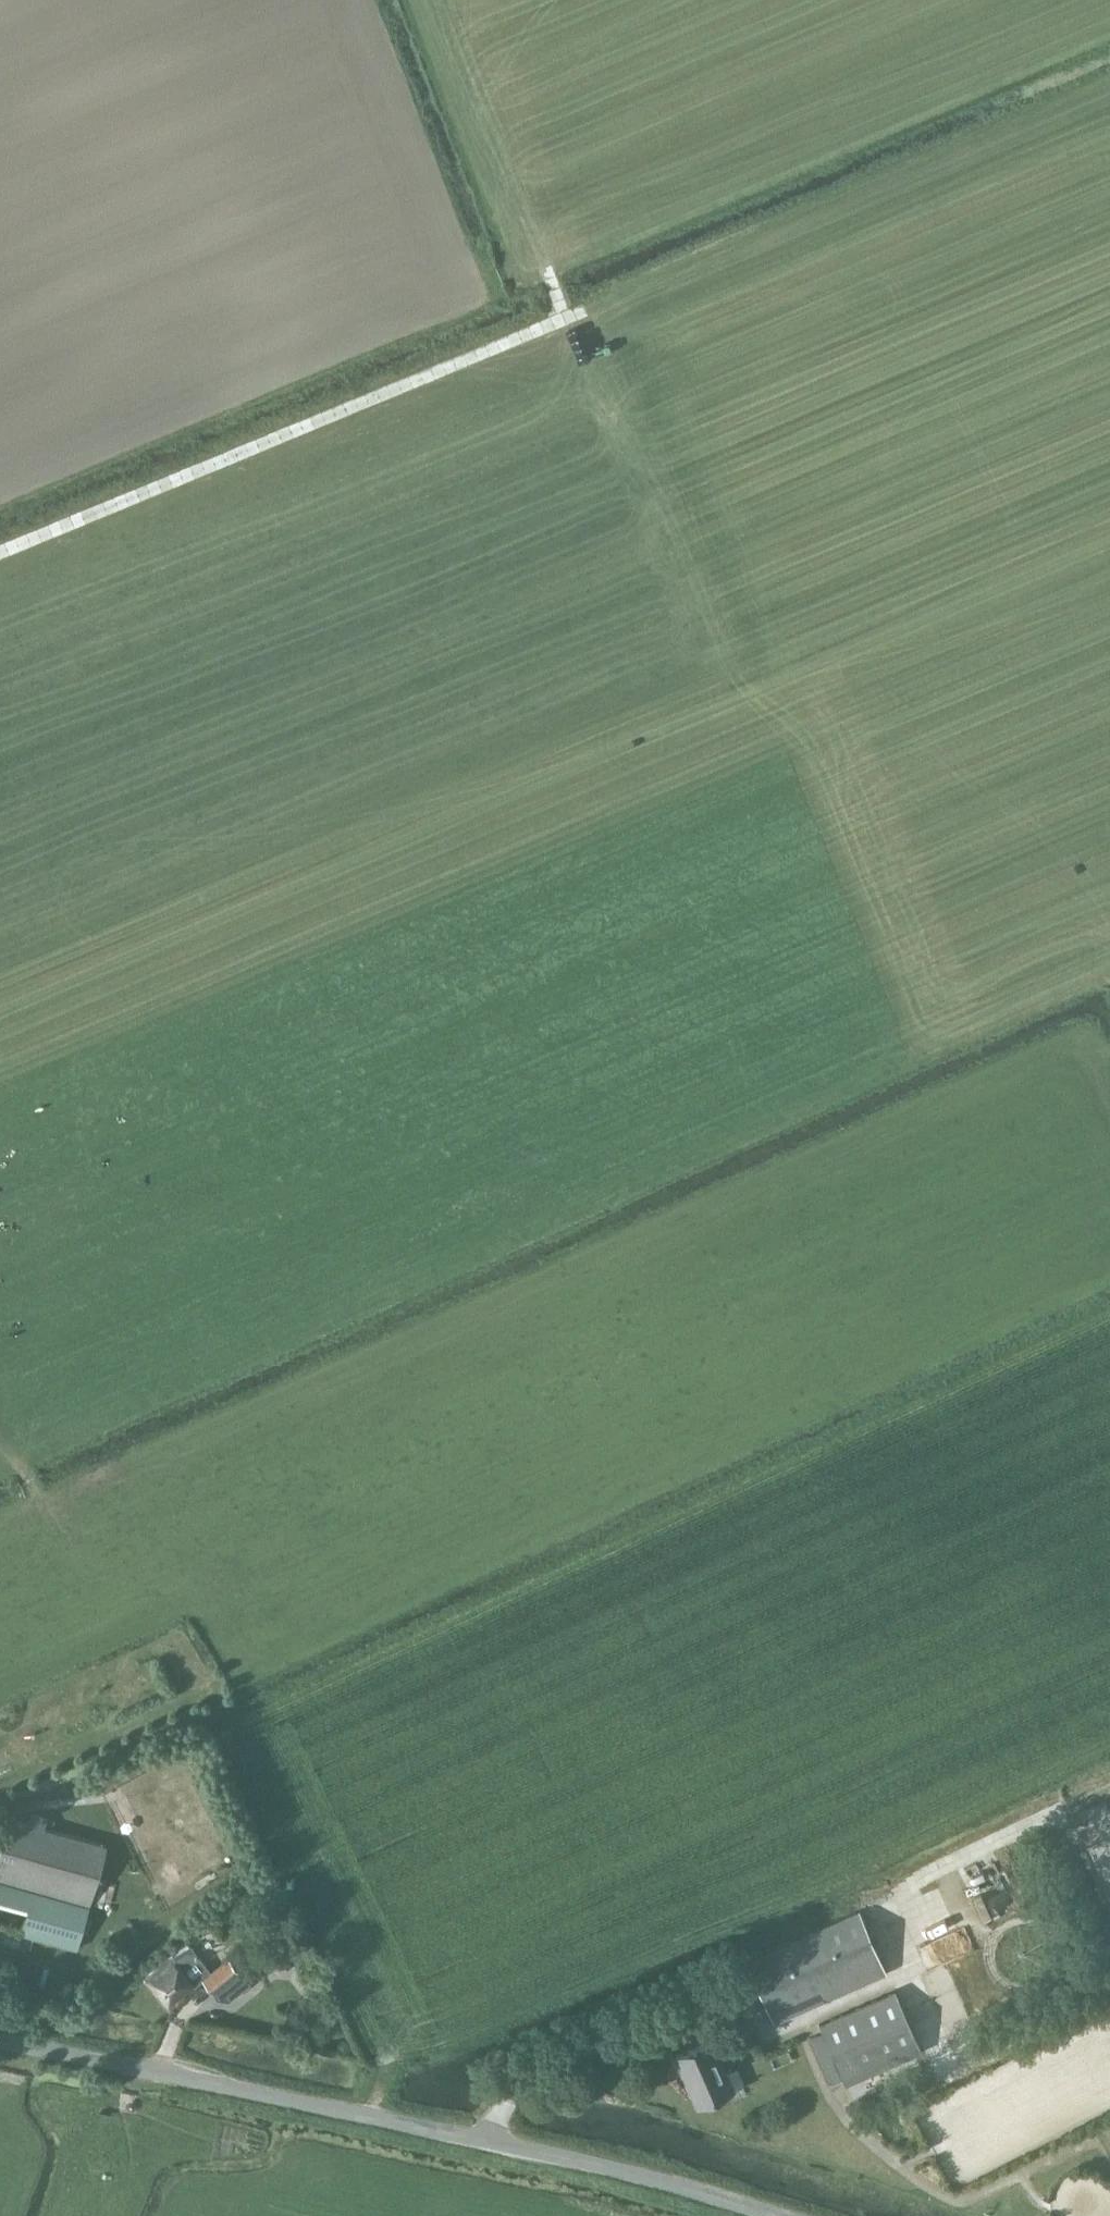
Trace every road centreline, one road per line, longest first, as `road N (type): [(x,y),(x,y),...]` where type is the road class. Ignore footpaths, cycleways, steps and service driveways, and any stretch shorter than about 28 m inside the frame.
road 1 (unclassified): [(772,2215),(647,2178),(0,2040)]

